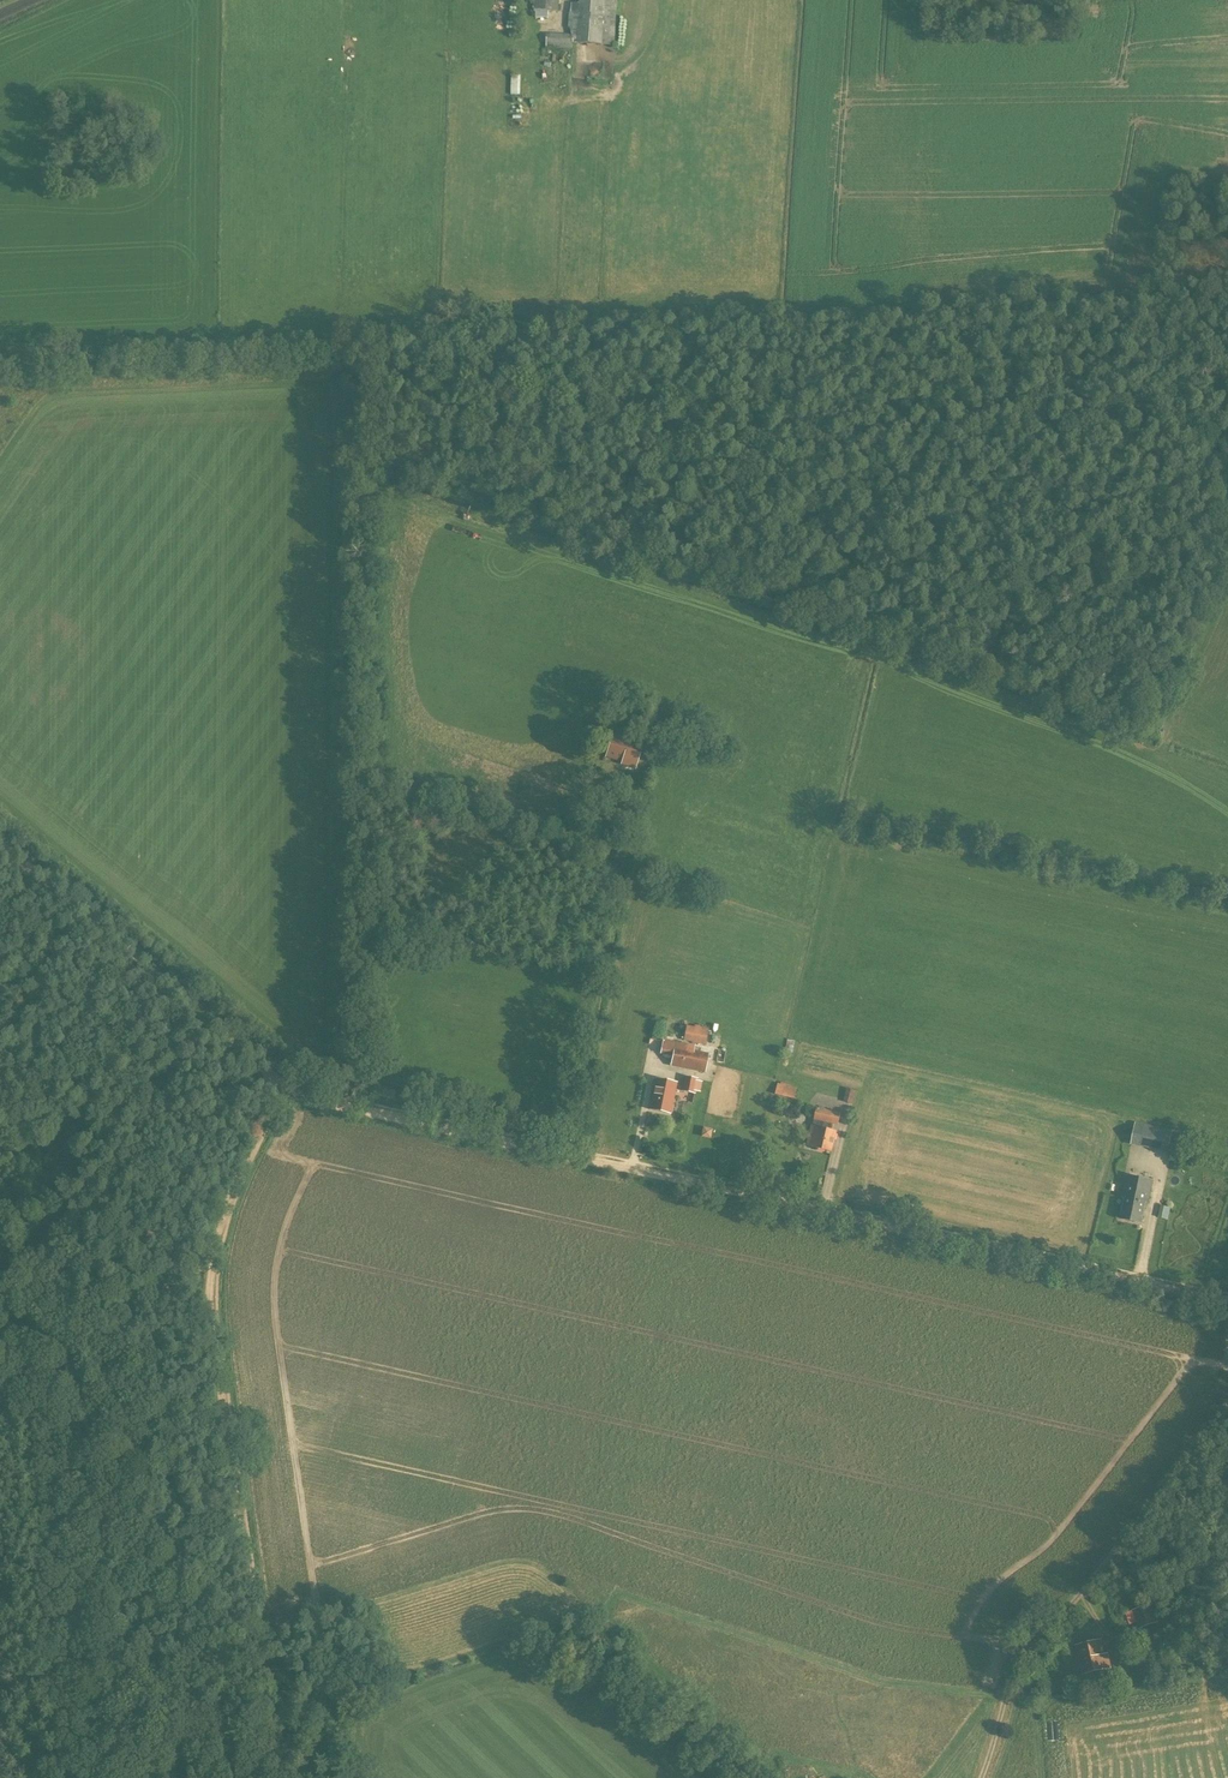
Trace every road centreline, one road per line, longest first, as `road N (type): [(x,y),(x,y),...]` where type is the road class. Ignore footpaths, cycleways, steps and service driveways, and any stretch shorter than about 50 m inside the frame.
road 1 (track): [(1227,1301),(294,1090)]
road 2 (track): [(282,1777),(212,1289),(227,1201),(282,1082)]
road 3 (track): [(282,1082),(0,844)]
road 4 (track): [(255,1625),(182,1681),(99,1777)]

